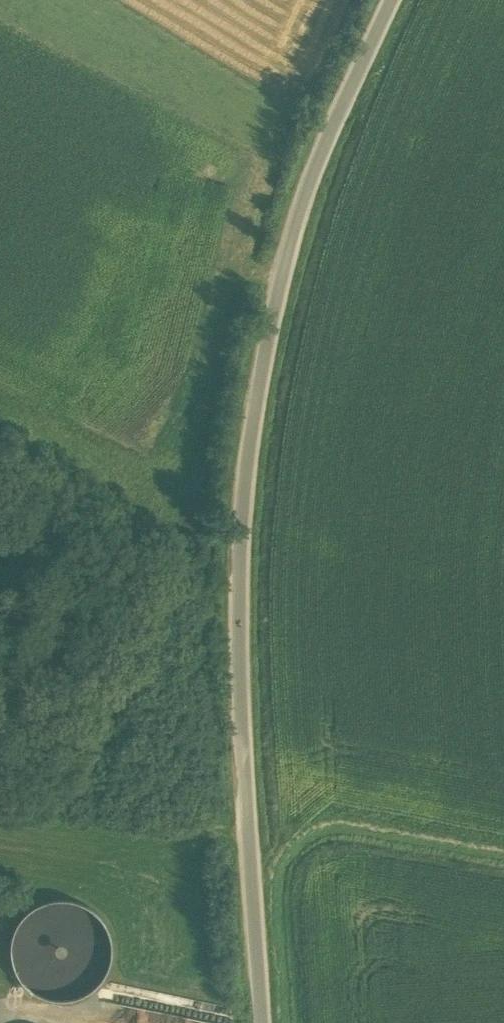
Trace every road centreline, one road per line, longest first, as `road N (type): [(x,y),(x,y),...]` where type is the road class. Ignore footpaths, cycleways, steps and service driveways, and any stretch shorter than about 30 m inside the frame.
road 1 (unclassified): [(265,1022),(244,594),(249,461),(298,212),(339,100),(390,0)]

